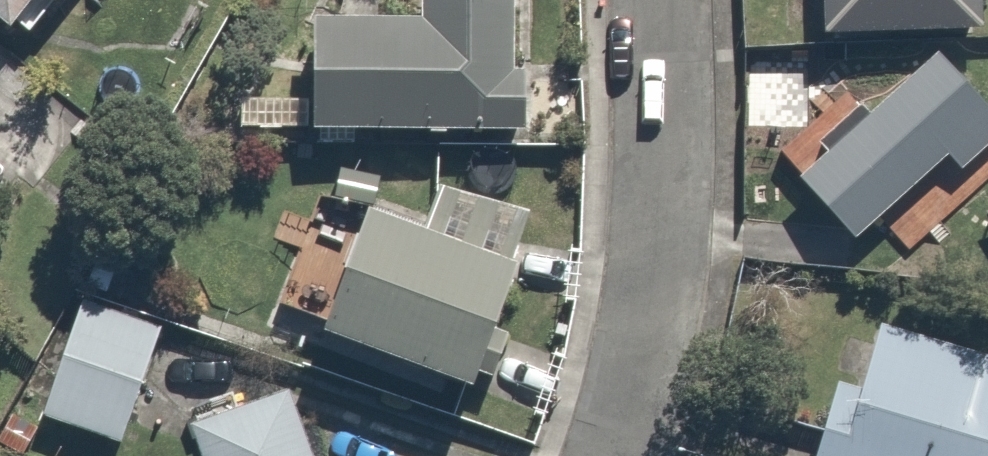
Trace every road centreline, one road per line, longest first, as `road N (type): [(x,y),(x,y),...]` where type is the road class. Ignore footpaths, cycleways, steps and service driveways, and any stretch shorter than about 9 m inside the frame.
road 1 (residential): [(642,0),(647,241),(613,455)]

